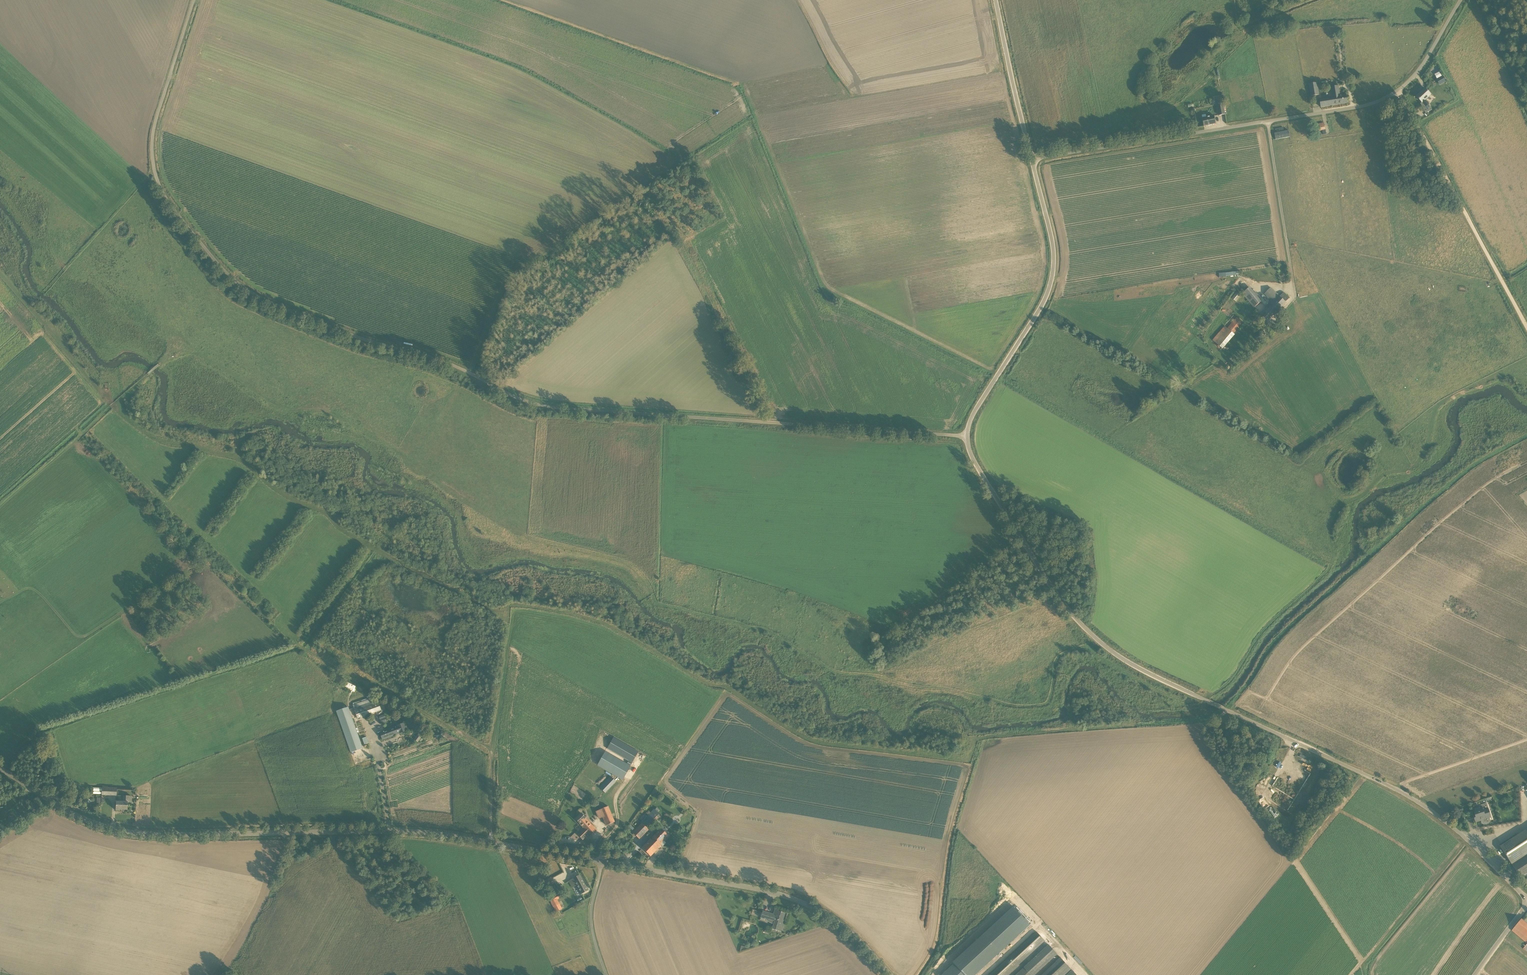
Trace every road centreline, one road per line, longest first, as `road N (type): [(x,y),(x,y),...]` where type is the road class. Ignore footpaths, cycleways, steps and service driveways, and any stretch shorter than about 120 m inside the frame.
road 1 (unclassified): [(966,433),(541,403),(431,347),(376,337),(248,283),(168,198),(155,169),(158,110),(192,0)]
road 2 (unclassified): [(1526,898),(1428,808),(1135,666),(1096,639),(1046,578),(966,433)]
road 3 (track): [(490,843),(494,752),(309,655),(80,433)]
road 4 (unclassified): [(490,843),(434,832),(150,835),(71,813),(0,769)]
road 5 (unclassified): [(1033,161),(1362,107),(1415,75),(1456,0)]
road 6 (unclassified): [(889,974),(843,926),(788,897),(602,863)]
road 7 (unclassified): [(966,433),(1049,284),(1052,241),(1033,161)]
road 8 (track): [(1398,92),(1526,326)]
road 9 (unclassified): [(1033,161),(996,0)]

